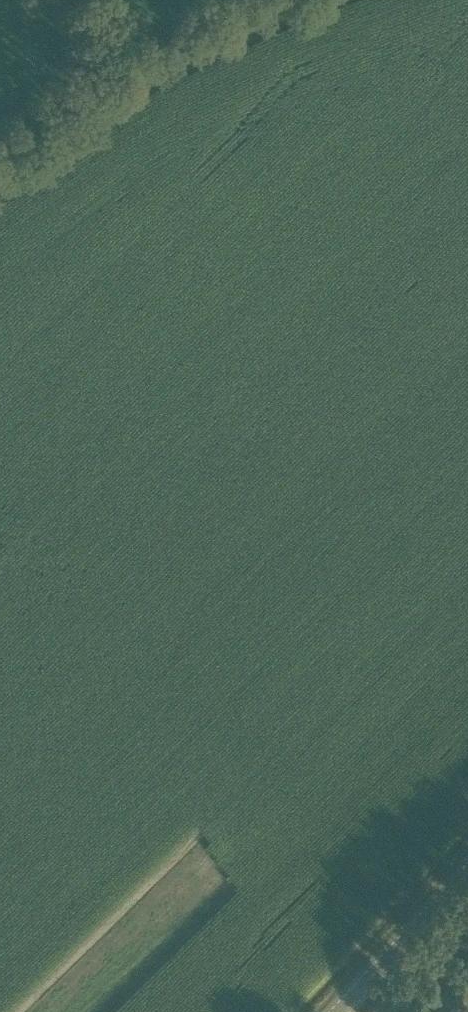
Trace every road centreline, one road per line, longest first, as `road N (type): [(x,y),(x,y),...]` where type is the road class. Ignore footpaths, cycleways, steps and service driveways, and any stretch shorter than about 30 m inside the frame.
road 1 (tertiary): [(337,1011),(467,872)]

